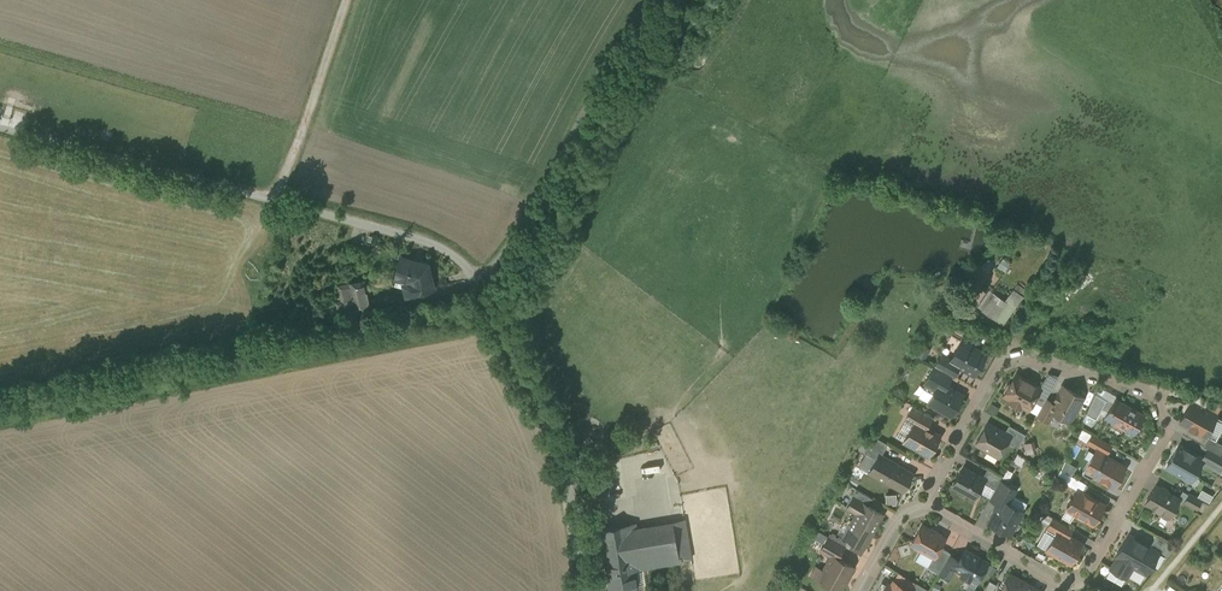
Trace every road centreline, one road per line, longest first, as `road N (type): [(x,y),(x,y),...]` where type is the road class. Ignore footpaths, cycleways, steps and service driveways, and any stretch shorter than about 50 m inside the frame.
road 1 (residential): [(583,590),(547,423),(464,264),(428,241),(0,127)]
road 2 (residential): [(923,503),(1062,583),(1081,582),(1166,436),(1158,397),(1147,389),(1015,358),(993,373)]
road 3 (track): [(475,279),(500,261),(545,192),(650,0)]
road 4 (residential): [(993,373),(923,503)]

